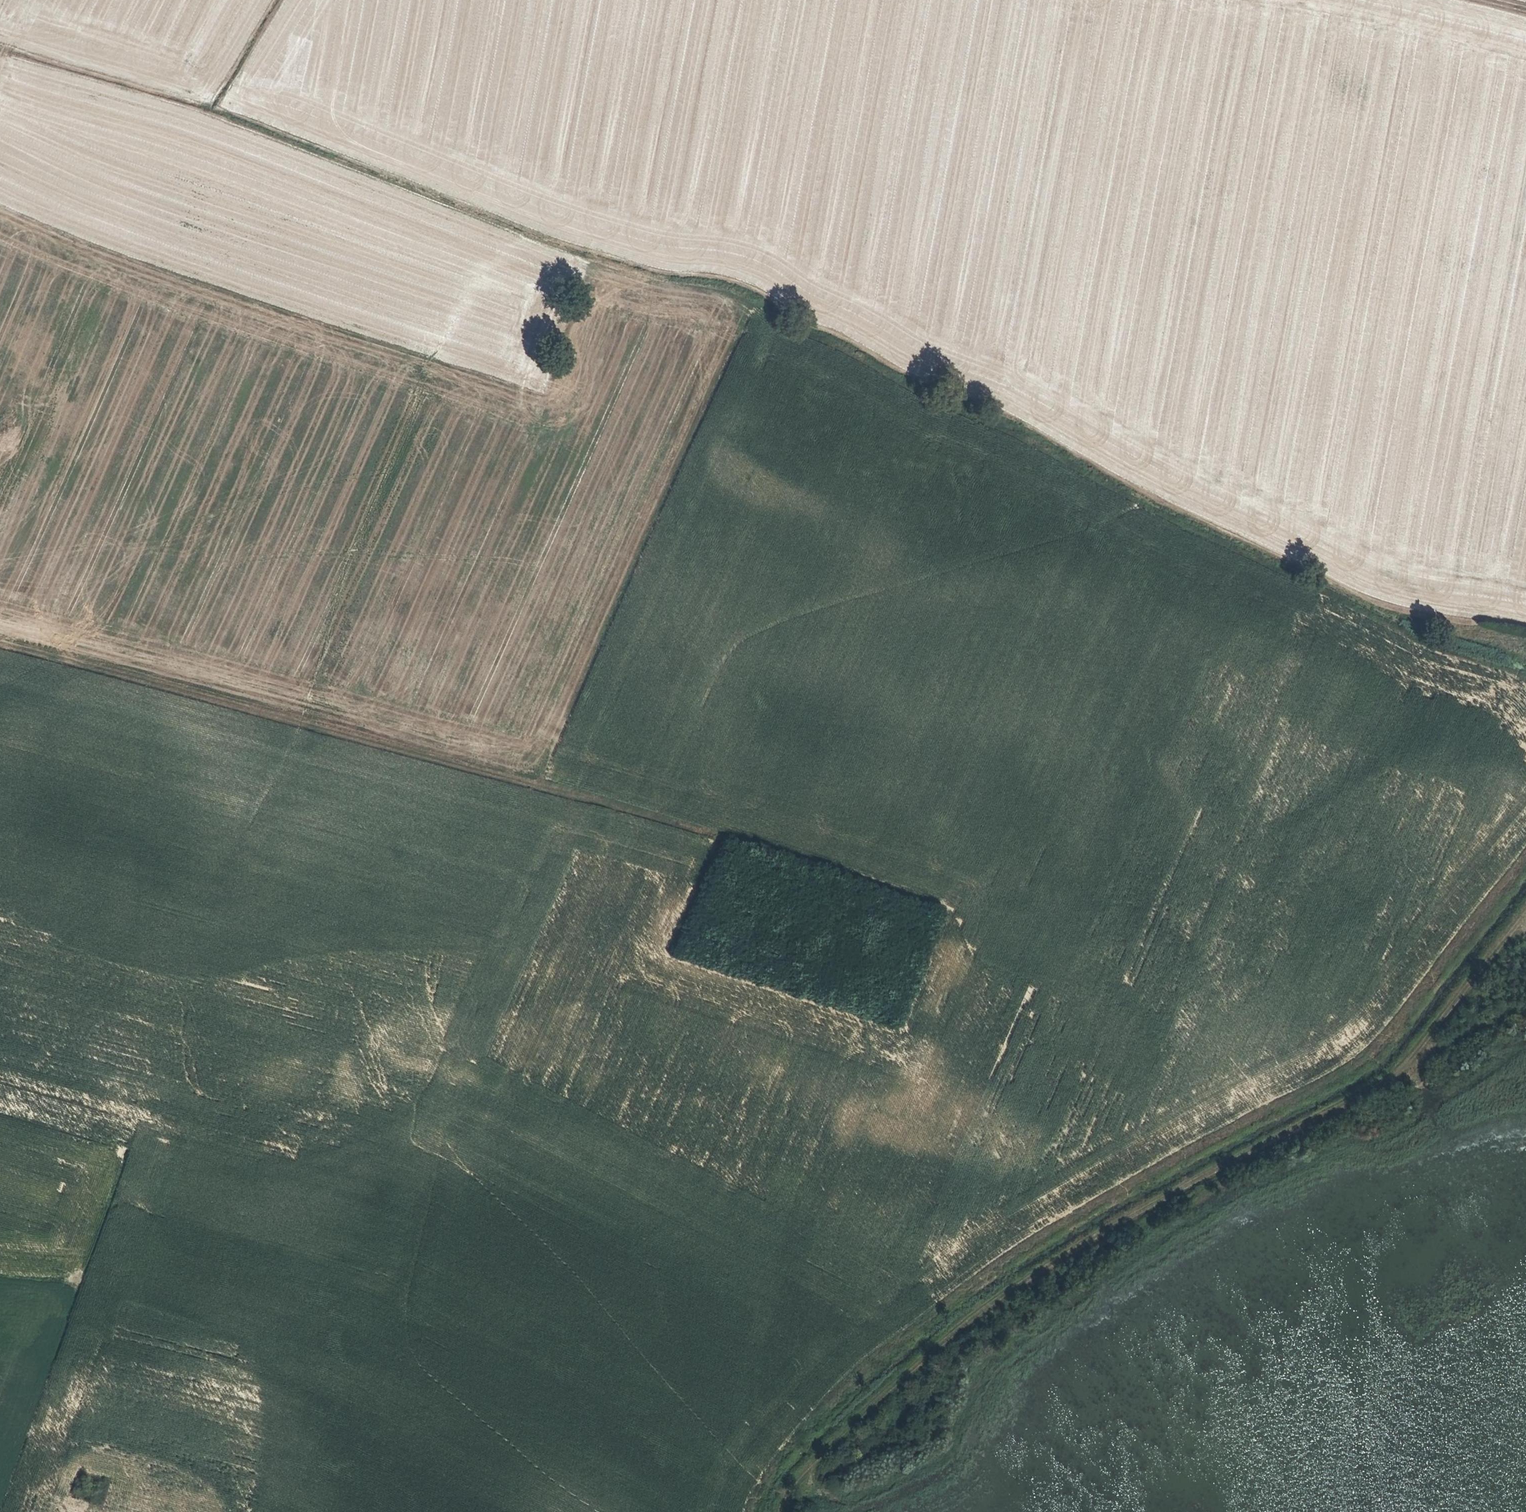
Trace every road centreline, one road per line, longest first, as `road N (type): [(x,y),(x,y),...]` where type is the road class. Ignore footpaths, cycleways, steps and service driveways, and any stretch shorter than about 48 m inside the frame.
road 1 (track): [(946,910),(728,840),(0,640)]
road 2 (track): [(1525,905),(1381,1085),(1016,1286),(799,1477),(776,1511)]

